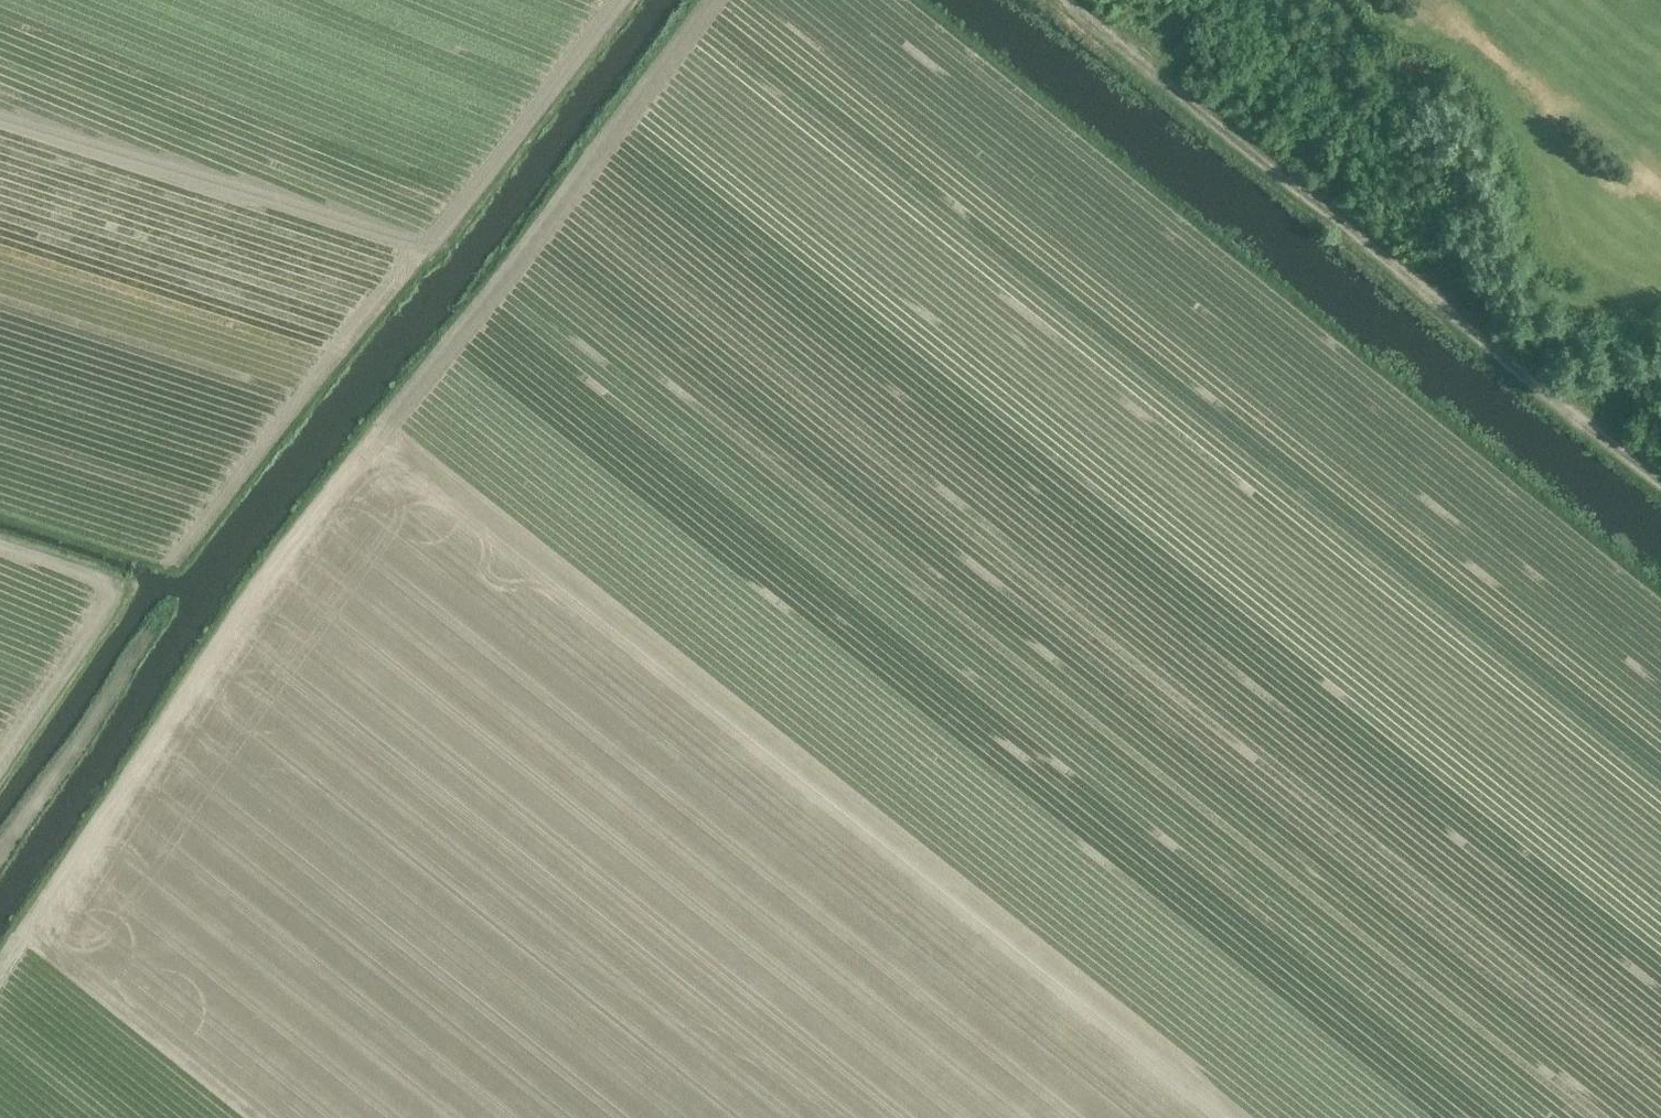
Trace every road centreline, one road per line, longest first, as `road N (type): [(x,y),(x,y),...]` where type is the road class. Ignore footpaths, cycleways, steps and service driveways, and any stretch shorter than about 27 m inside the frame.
road 1 (track): [(1066,0),(1660,482)]
road 2 (track): [(422,249),(0,119)]
road 3 (track): [(0,774),(115,590),(0,548)]

